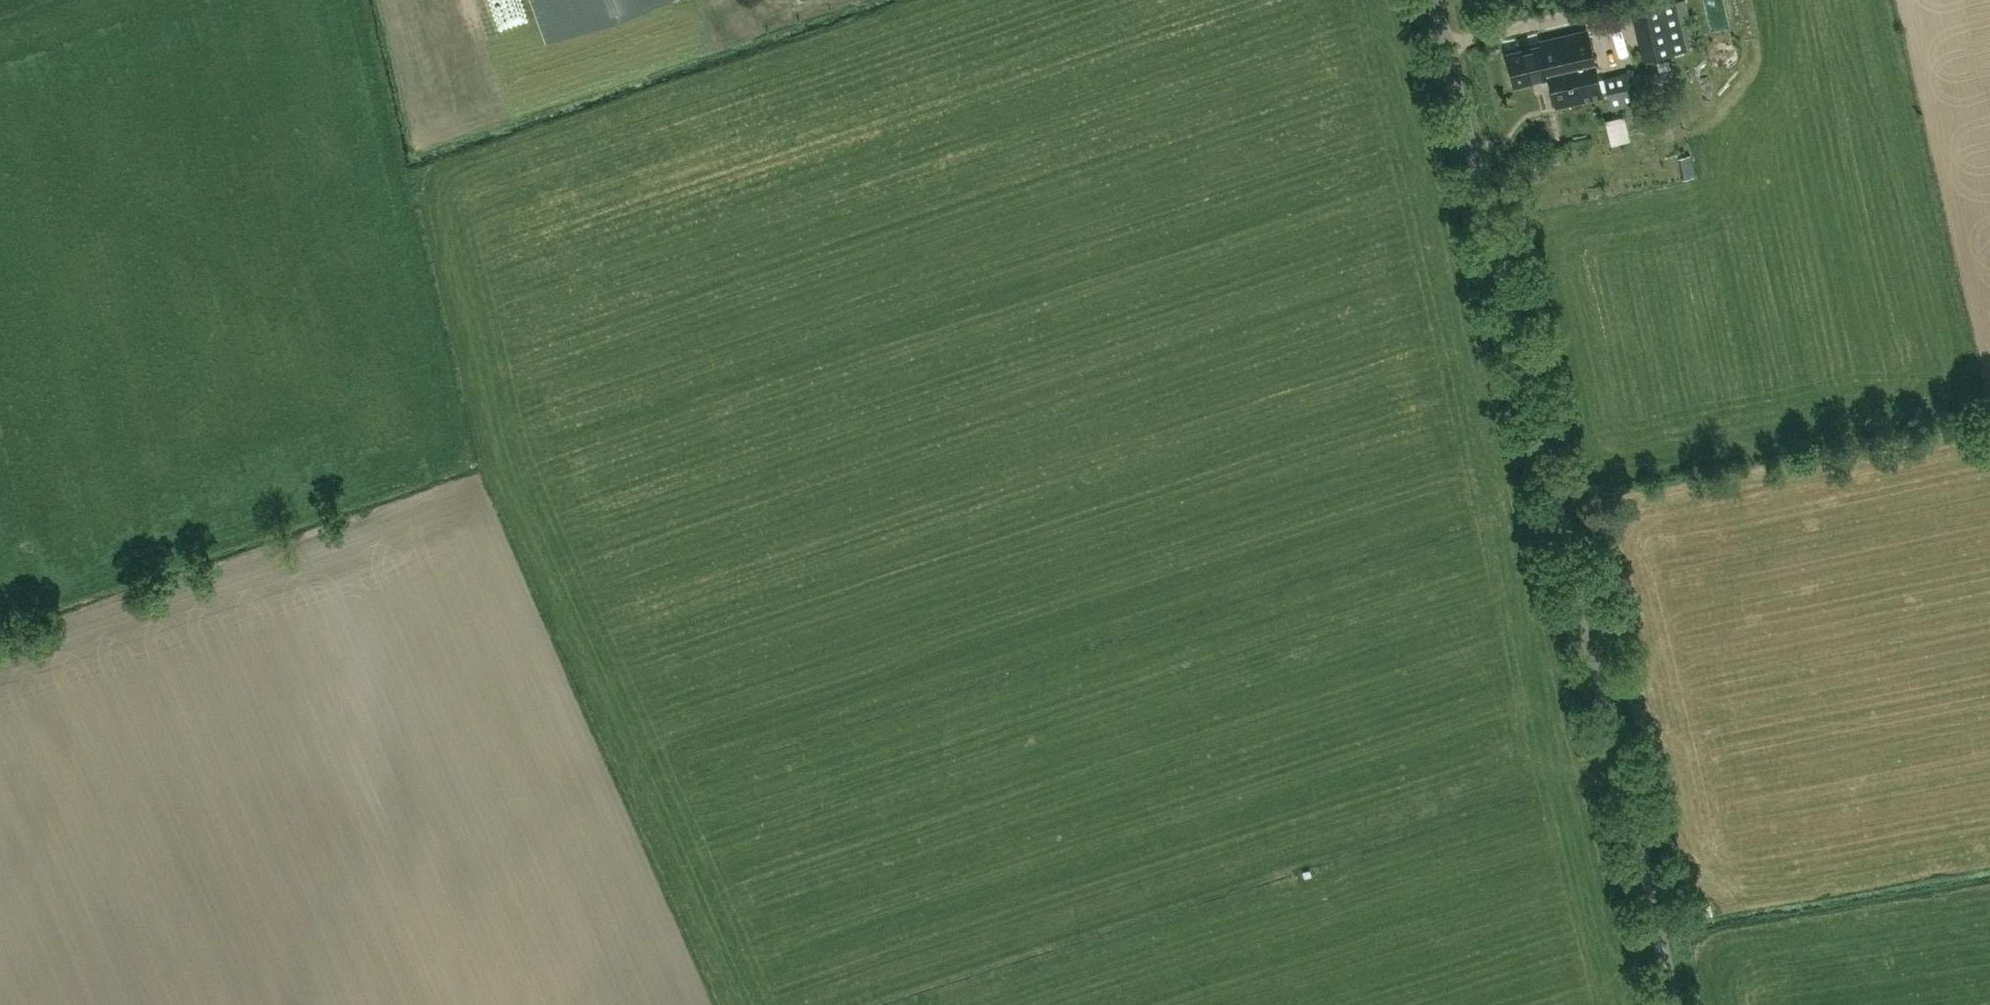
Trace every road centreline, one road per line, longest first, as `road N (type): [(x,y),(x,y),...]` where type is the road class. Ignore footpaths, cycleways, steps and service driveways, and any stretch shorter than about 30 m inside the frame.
road 1 (unclassified): [(1671,1004),(1435,0)]

